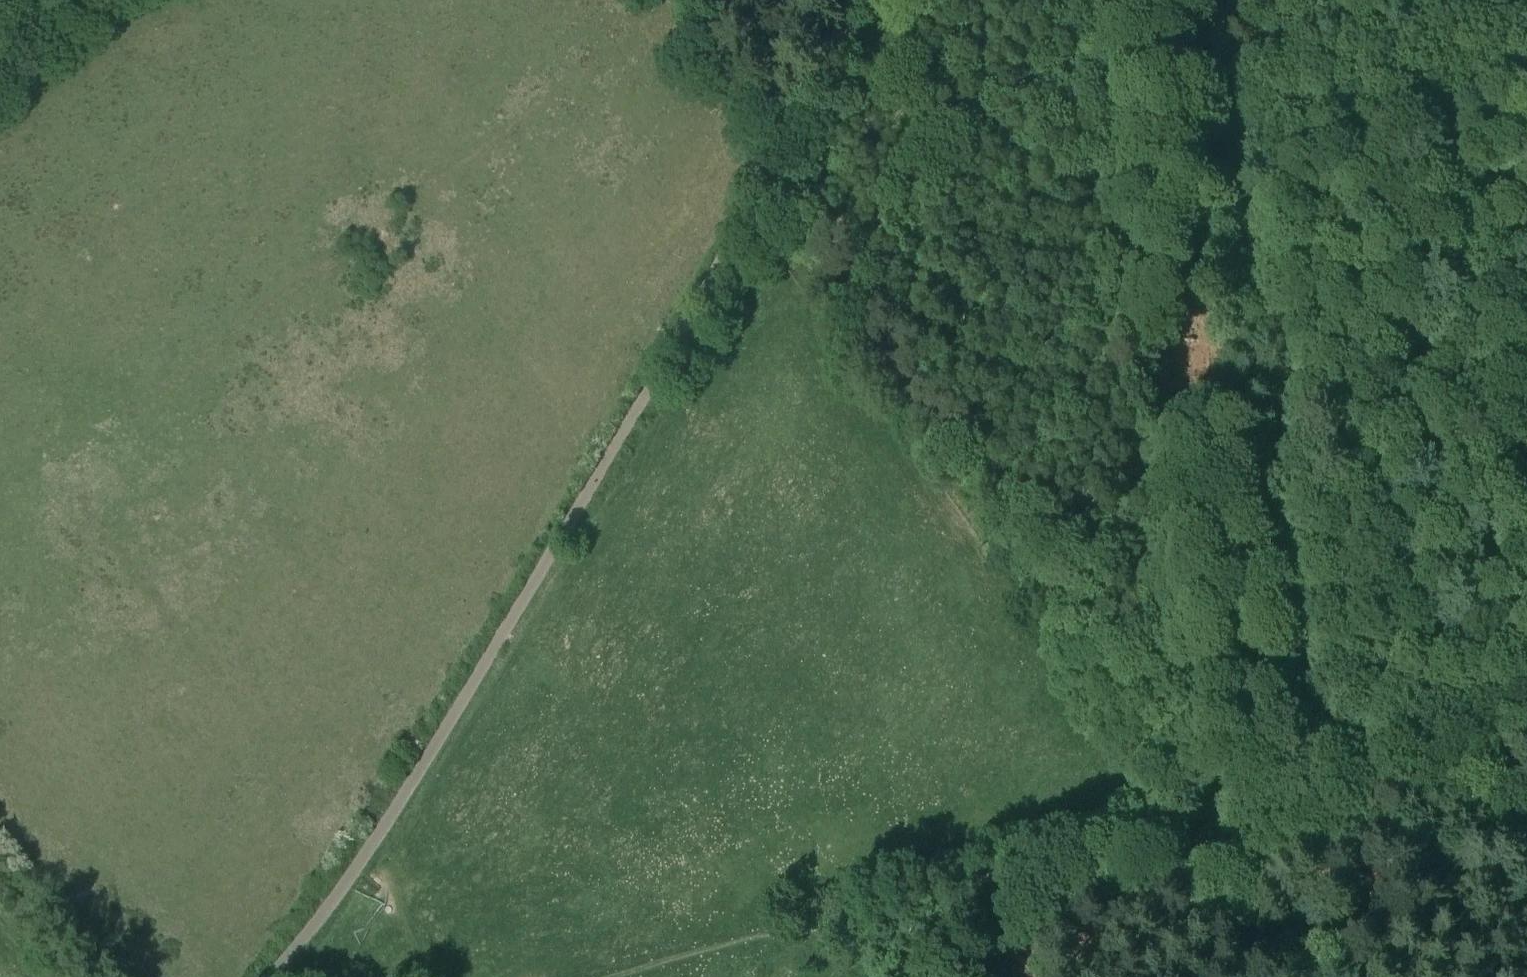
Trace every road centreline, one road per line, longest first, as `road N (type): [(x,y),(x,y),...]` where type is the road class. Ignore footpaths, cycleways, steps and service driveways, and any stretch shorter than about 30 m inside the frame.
road 1 (track): [(266,976),(365,856),(458,708),(803,105)]
road 2 (track): [(1267,782),(1181,0)]

